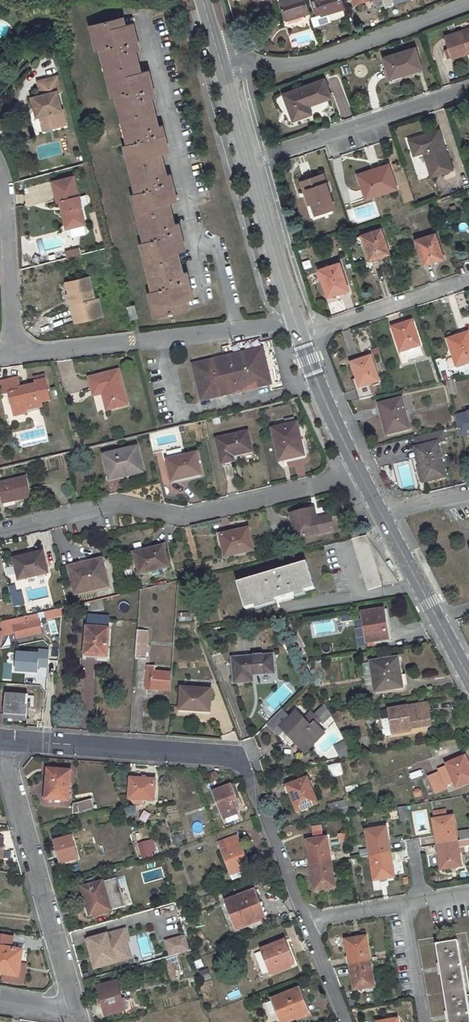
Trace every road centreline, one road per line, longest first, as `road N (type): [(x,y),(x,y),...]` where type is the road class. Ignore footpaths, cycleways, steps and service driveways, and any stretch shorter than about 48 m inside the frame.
road 1 (residential): [(0,531),(121,502),(185,516),(359,473)]
road 2 (residential): [(1,742),(77,1009)]
road 3 (residential): [(292,319),(17,353)]
road 4 (residential): [(466,0),(303,62),(220,67)]
road 5 (residential): [(1,742),(241,754)]
road 6 (residential): [(246,162),(468,89)]
road 7 (tertiary): [(468,678),(380,514)]
road 8 (residential): [(468,282),(298,338)]
road 9 (residential): [(0,177),(17,353)]
road 10 (residential): [(301,919),(241,754)]
road 11 (tertiary): [(292,319),(246,162)]
road 12 (tertiary): [(359,473),(298,338)]
road 13 (residential): [(401,901),(422,1021)]

